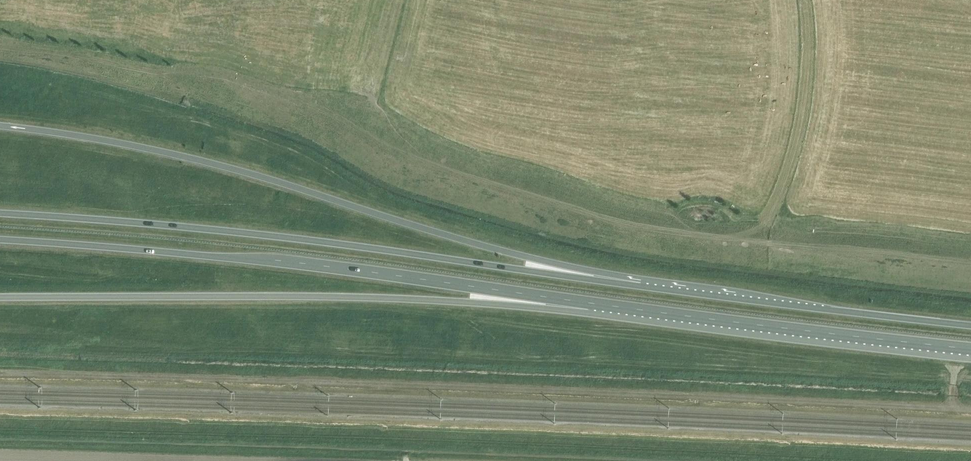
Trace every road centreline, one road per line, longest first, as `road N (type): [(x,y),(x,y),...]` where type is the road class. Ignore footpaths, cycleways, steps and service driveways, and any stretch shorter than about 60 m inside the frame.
road 1 (track): [(0,373),(970,410)]
road 2 (trunk): [(640,286),(199,159),(0,124)]
road 3 (trunk): [(640,286),(267,236),(0,214)]
road 4 (trunk): [(0,240),(275,263),(590,306)]
road 5 (trunk): [(0,295),(590,306)]
road 6 (trunk): [(590,306),(970,352)]
road 7 (trunk): [(970,325),(640,286)]

